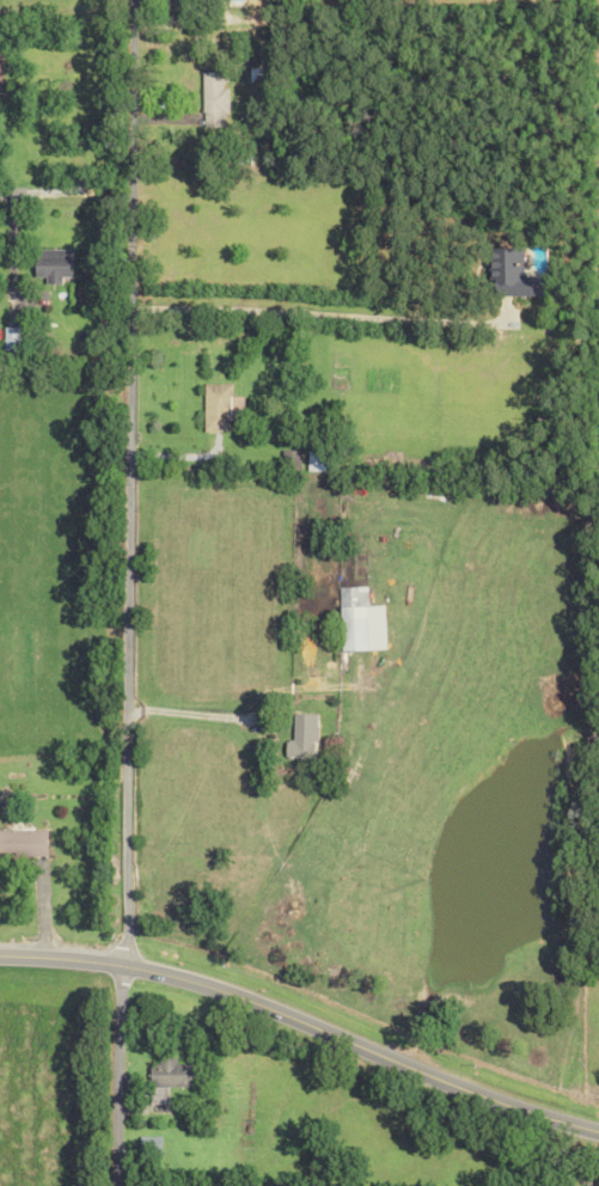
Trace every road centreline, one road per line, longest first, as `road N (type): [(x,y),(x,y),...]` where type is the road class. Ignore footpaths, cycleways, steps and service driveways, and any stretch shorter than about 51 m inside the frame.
road 1 (residential): [(115,961),(127,708),(123,306),(131,0)]
road 2 (secondary): [(0,956),(115,961),(598,1133)]
road 3 (residential): [(109,1185),(115,961)]
road 4 (residential): [(0,198),(129,200)]

